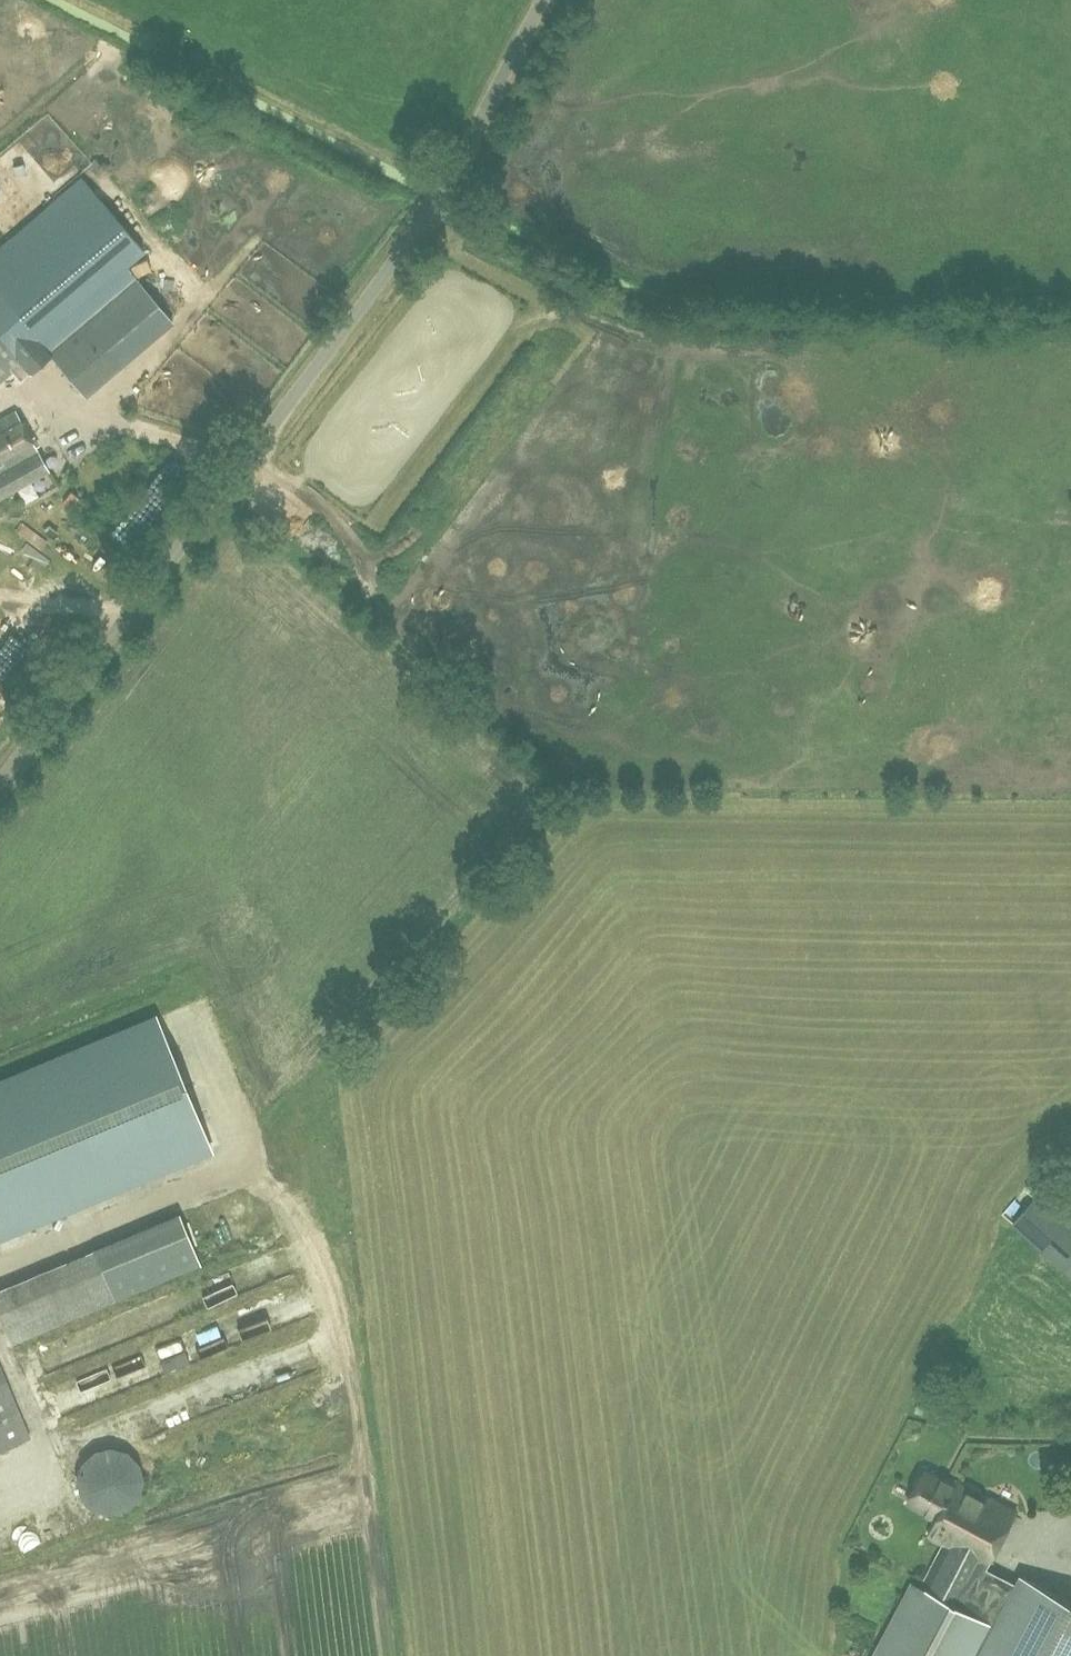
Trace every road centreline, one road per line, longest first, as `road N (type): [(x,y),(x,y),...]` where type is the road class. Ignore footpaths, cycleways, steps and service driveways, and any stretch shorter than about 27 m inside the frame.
road 1 (unclassified): [(0,782),(412,231),(543,0)]

